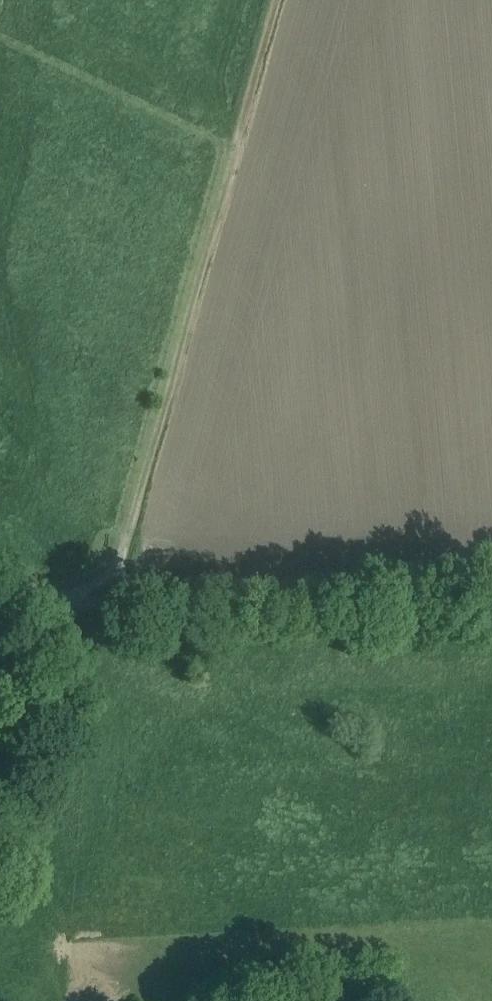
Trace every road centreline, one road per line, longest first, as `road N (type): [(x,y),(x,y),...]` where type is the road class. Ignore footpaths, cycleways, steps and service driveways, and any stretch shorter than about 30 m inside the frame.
road 1 (track): [(102,609),(281,0)]
road 2 (track): [(491,583),(102,609),(0,581)]

